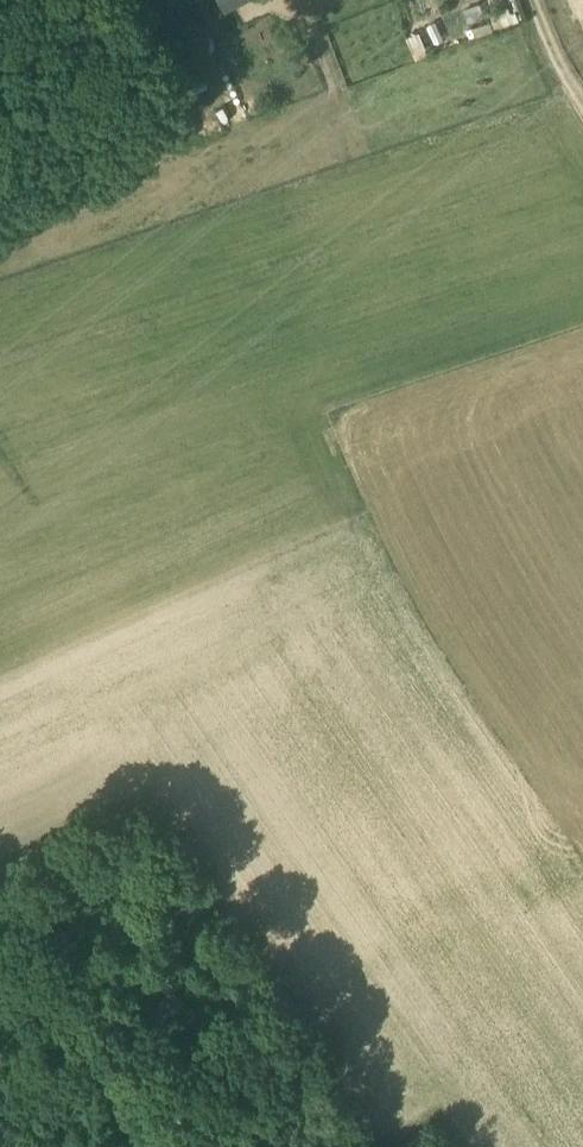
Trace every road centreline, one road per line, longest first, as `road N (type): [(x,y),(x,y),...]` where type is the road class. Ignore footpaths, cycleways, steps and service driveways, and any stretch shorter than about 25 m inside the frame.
road 1 (unclassified): [(200,1146),(90,1058),(0,962)]

